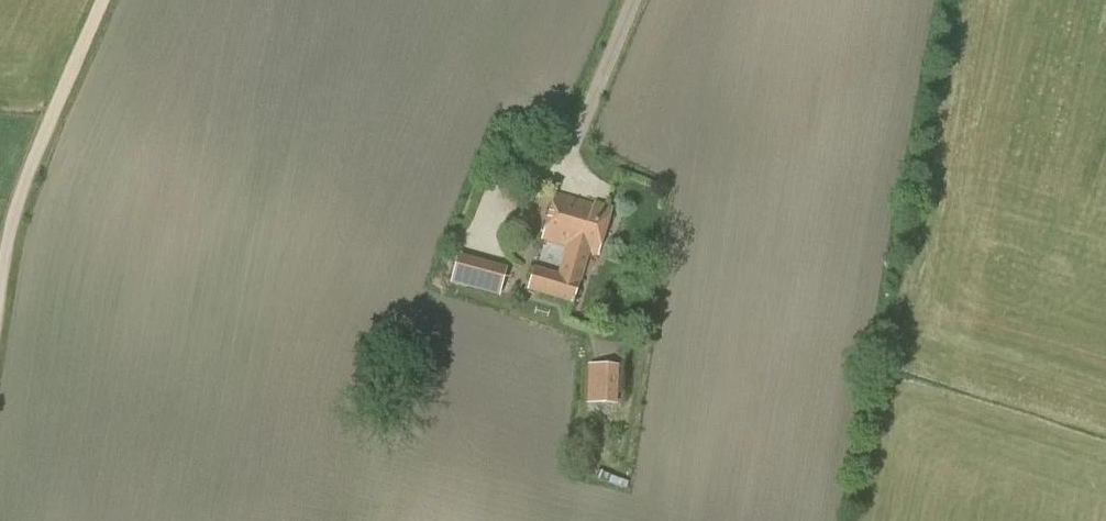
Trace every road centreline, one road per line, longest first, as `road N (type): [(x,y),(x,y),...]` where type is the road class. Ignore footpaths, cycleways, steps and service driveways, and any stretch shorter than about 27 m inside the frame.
road 1 (track): [(99,0),(19,187),(0,277)]
road 2 (track): [(635,0),(560,175)]

